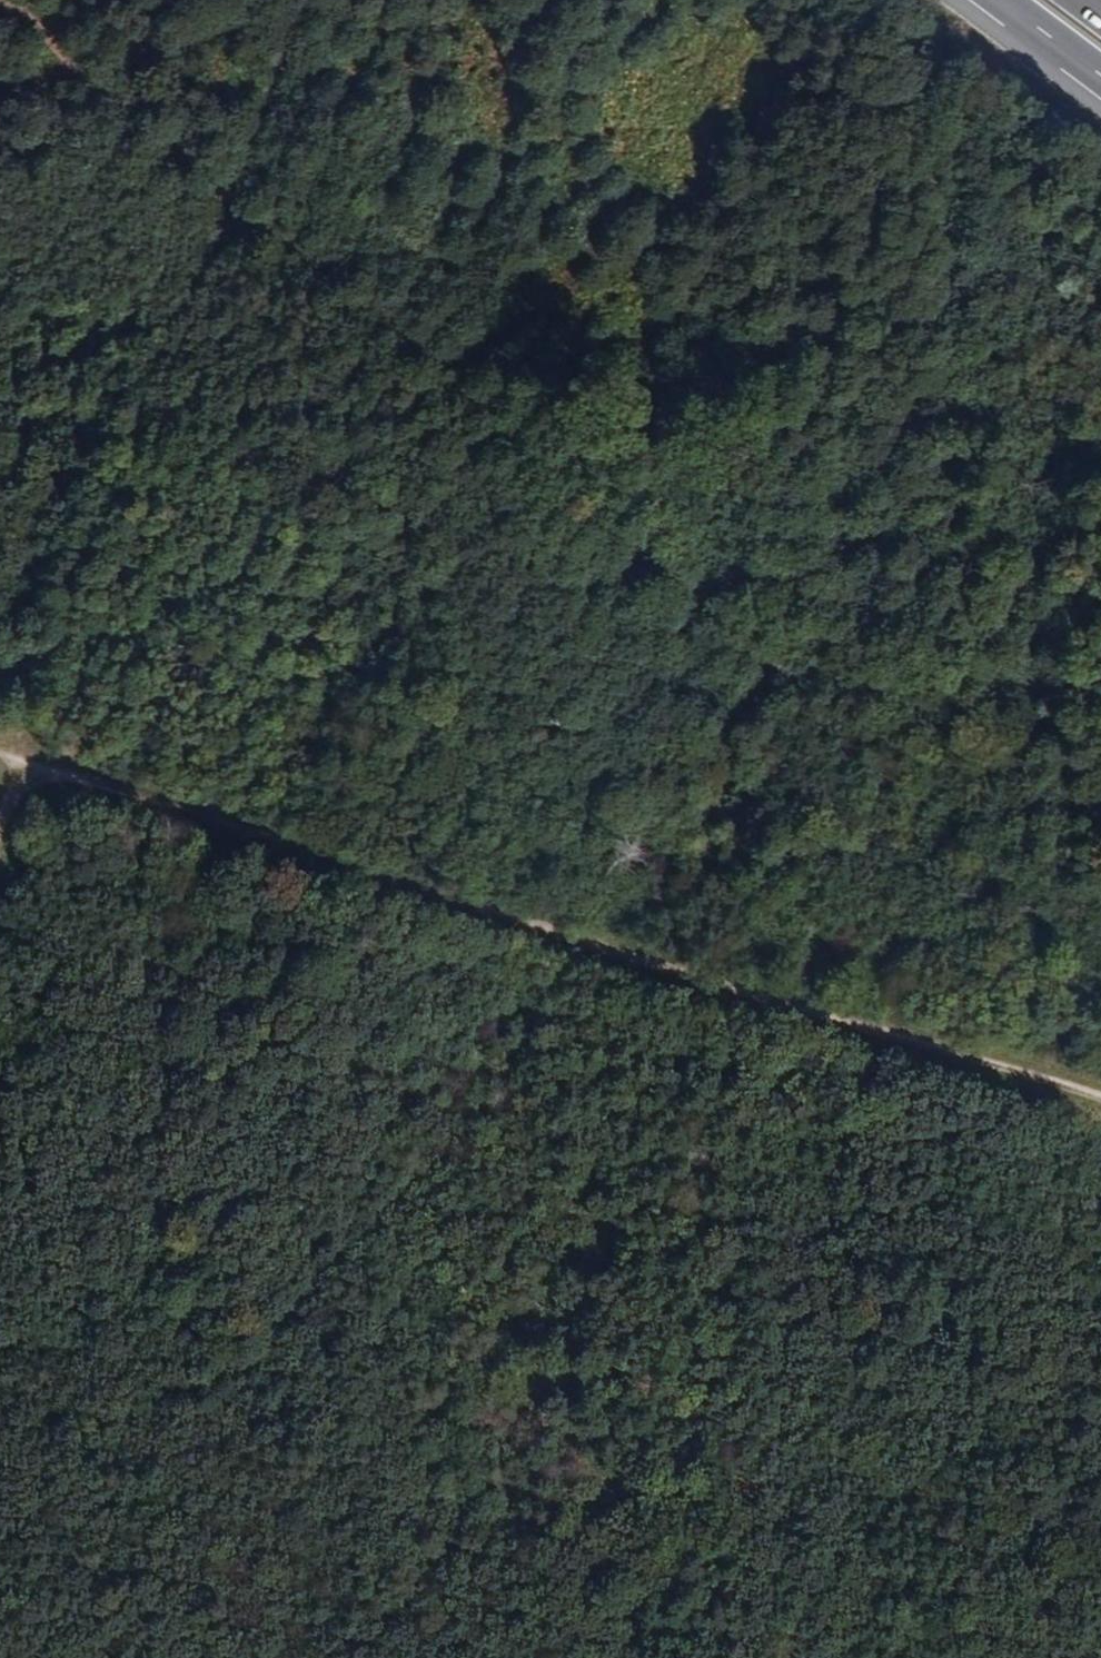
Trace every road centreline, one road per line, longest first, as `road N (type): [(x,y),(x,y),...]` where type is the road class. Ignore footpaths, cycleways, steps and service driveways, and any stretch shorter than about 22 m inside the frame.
road 1 (motorway): [(1000,0),(1100,76)]

